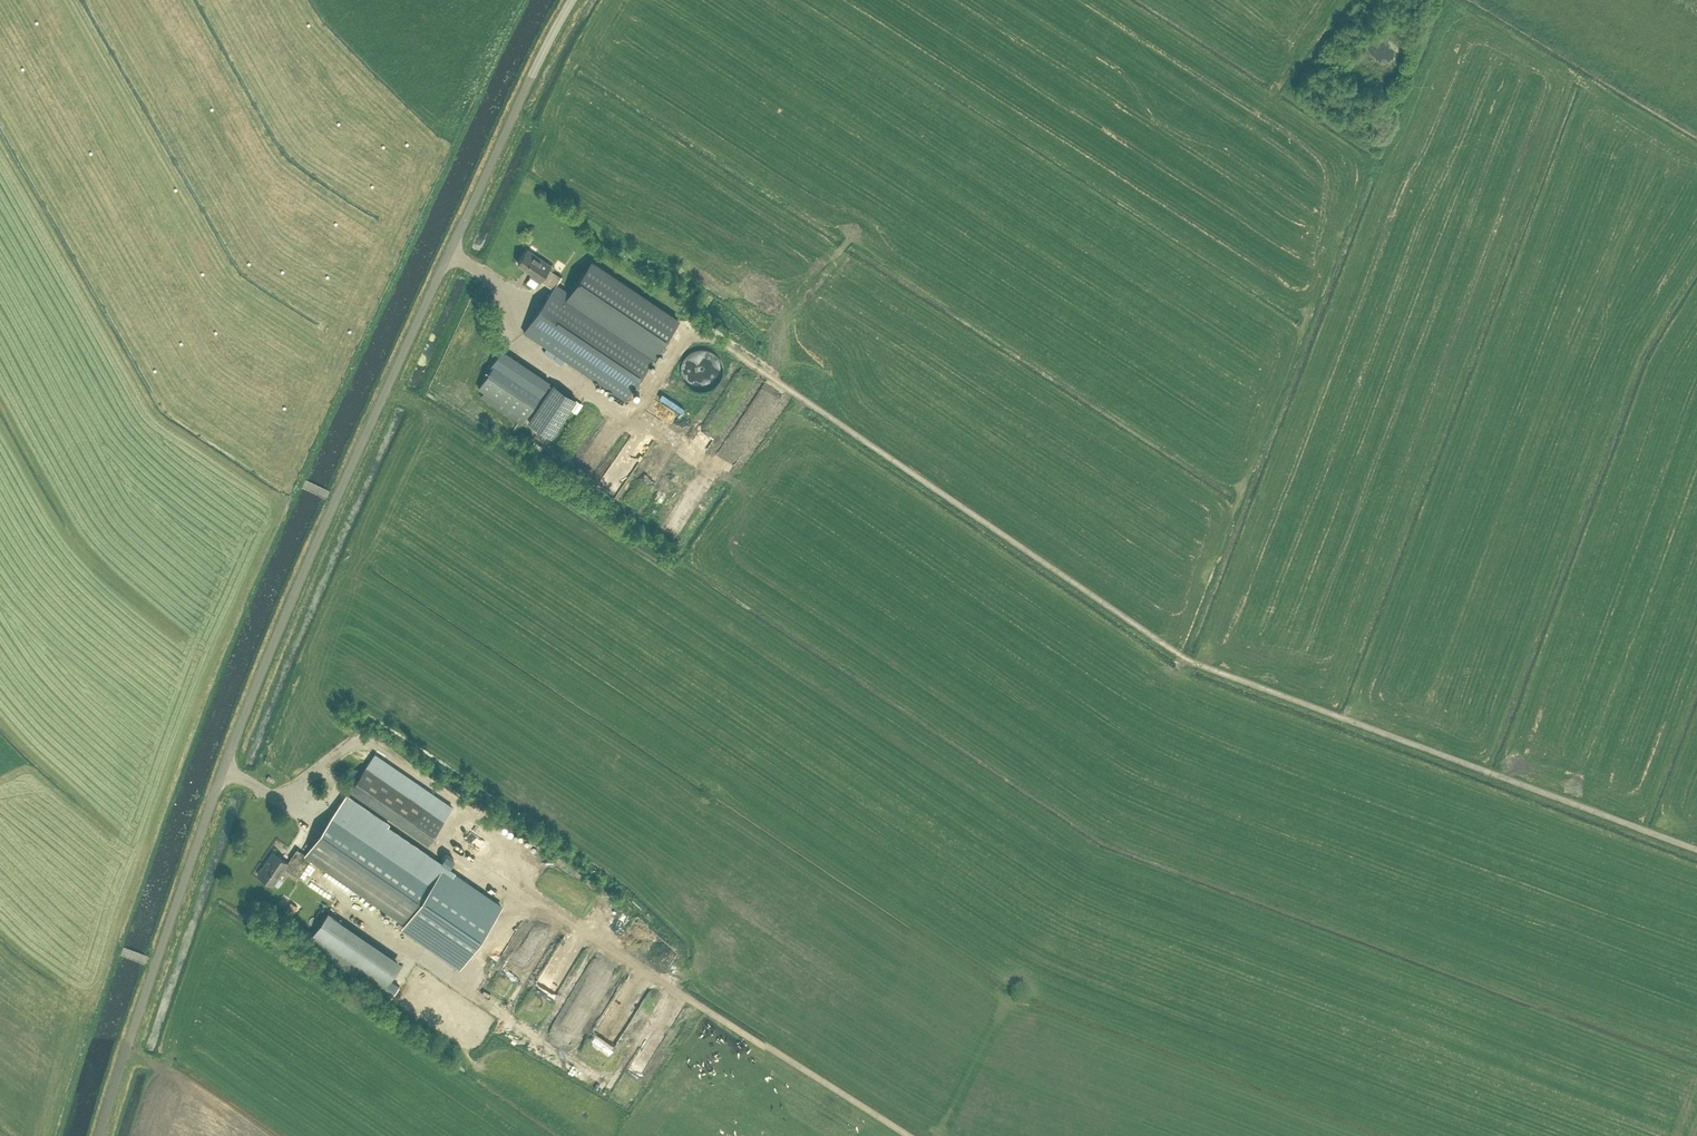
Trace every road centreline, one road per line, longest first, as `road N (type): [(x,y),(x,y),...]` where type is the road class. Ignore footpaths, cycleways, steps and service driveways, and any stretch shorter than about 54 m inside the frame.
road 1 (unclassified): [(101,1135),(257,679),(570,0)]

